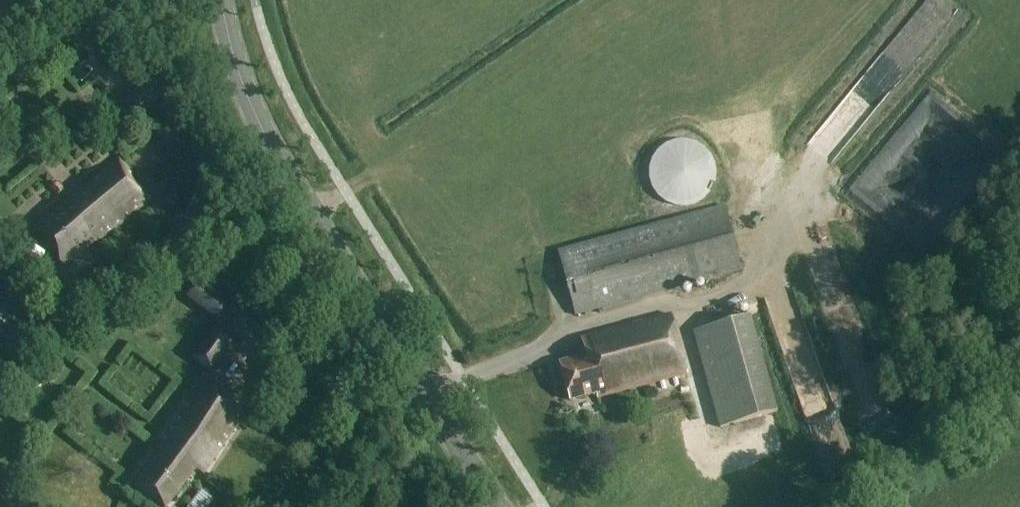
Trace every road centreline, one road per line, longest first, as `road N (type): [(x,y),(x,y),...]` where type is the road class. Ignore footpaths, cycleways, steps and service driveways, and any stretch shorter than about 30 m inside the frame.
road 1 (primary): [(498,506),(284,169),(246,91),(222,0)]

